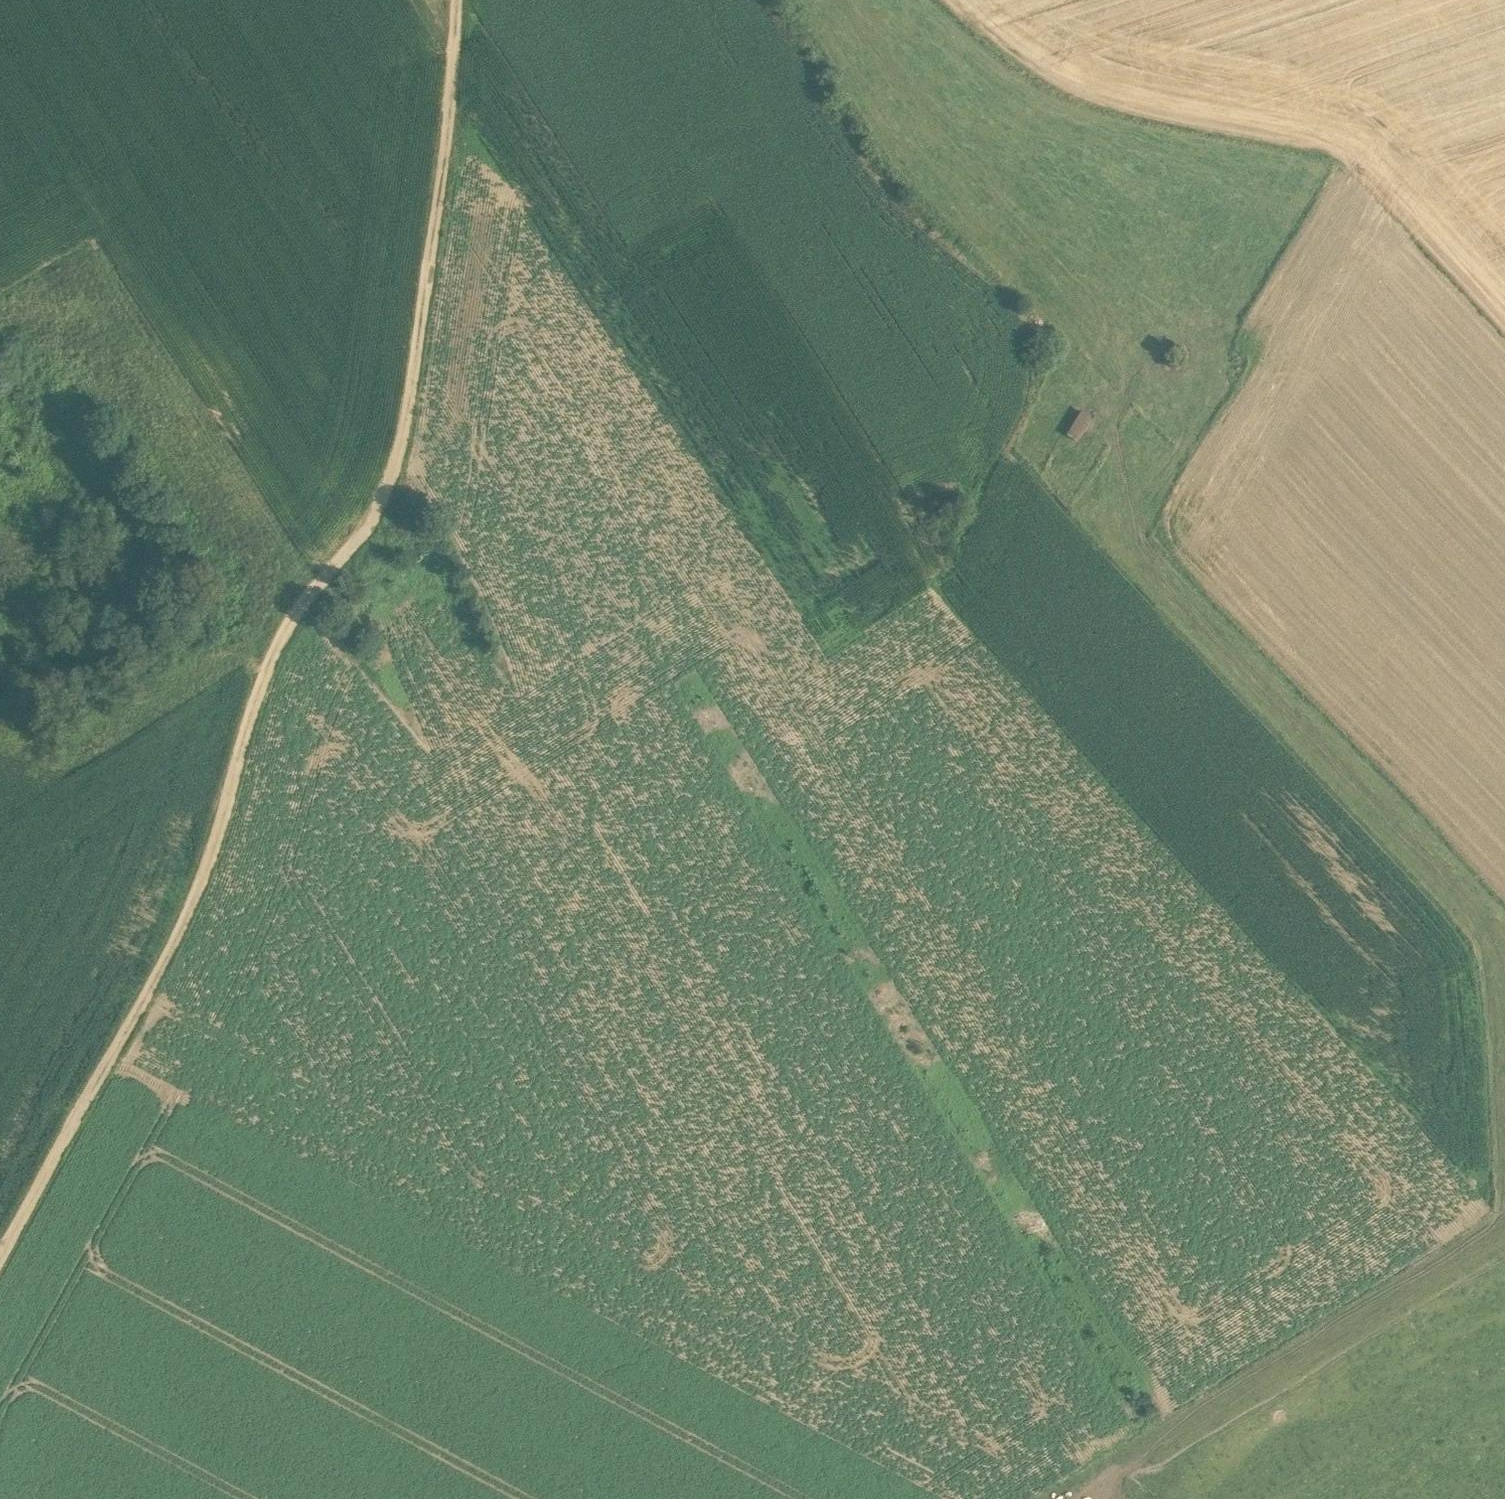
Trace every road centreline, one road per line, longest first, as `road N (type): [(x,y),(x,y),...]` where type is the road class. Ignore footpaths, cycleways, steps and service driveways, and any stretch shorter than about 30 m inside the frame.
road 1 (track): [(0,1257),(175,940),(277,649),(381,502),(408,401),(457,0)]

